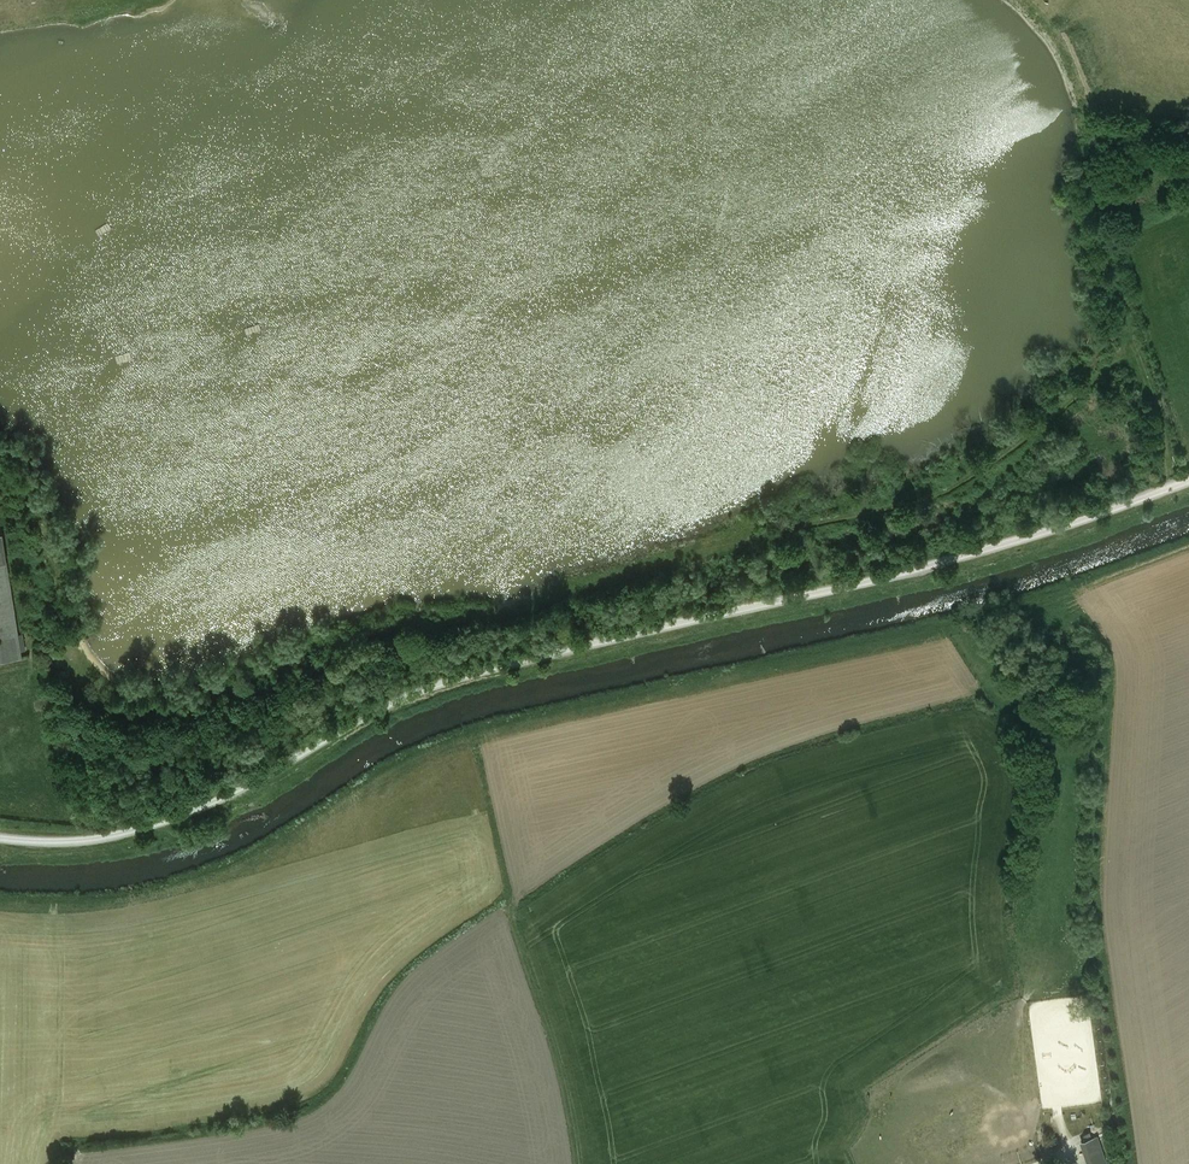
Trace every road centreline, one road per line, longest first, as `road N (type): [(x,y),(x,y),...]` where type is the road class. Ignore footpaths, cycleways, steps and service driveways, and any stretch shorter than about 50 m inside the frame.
road 1 (track): [(1188,481),(916,569),(444,680),(366,713),(220,800),(137,827),(73,841),(0,837)]

